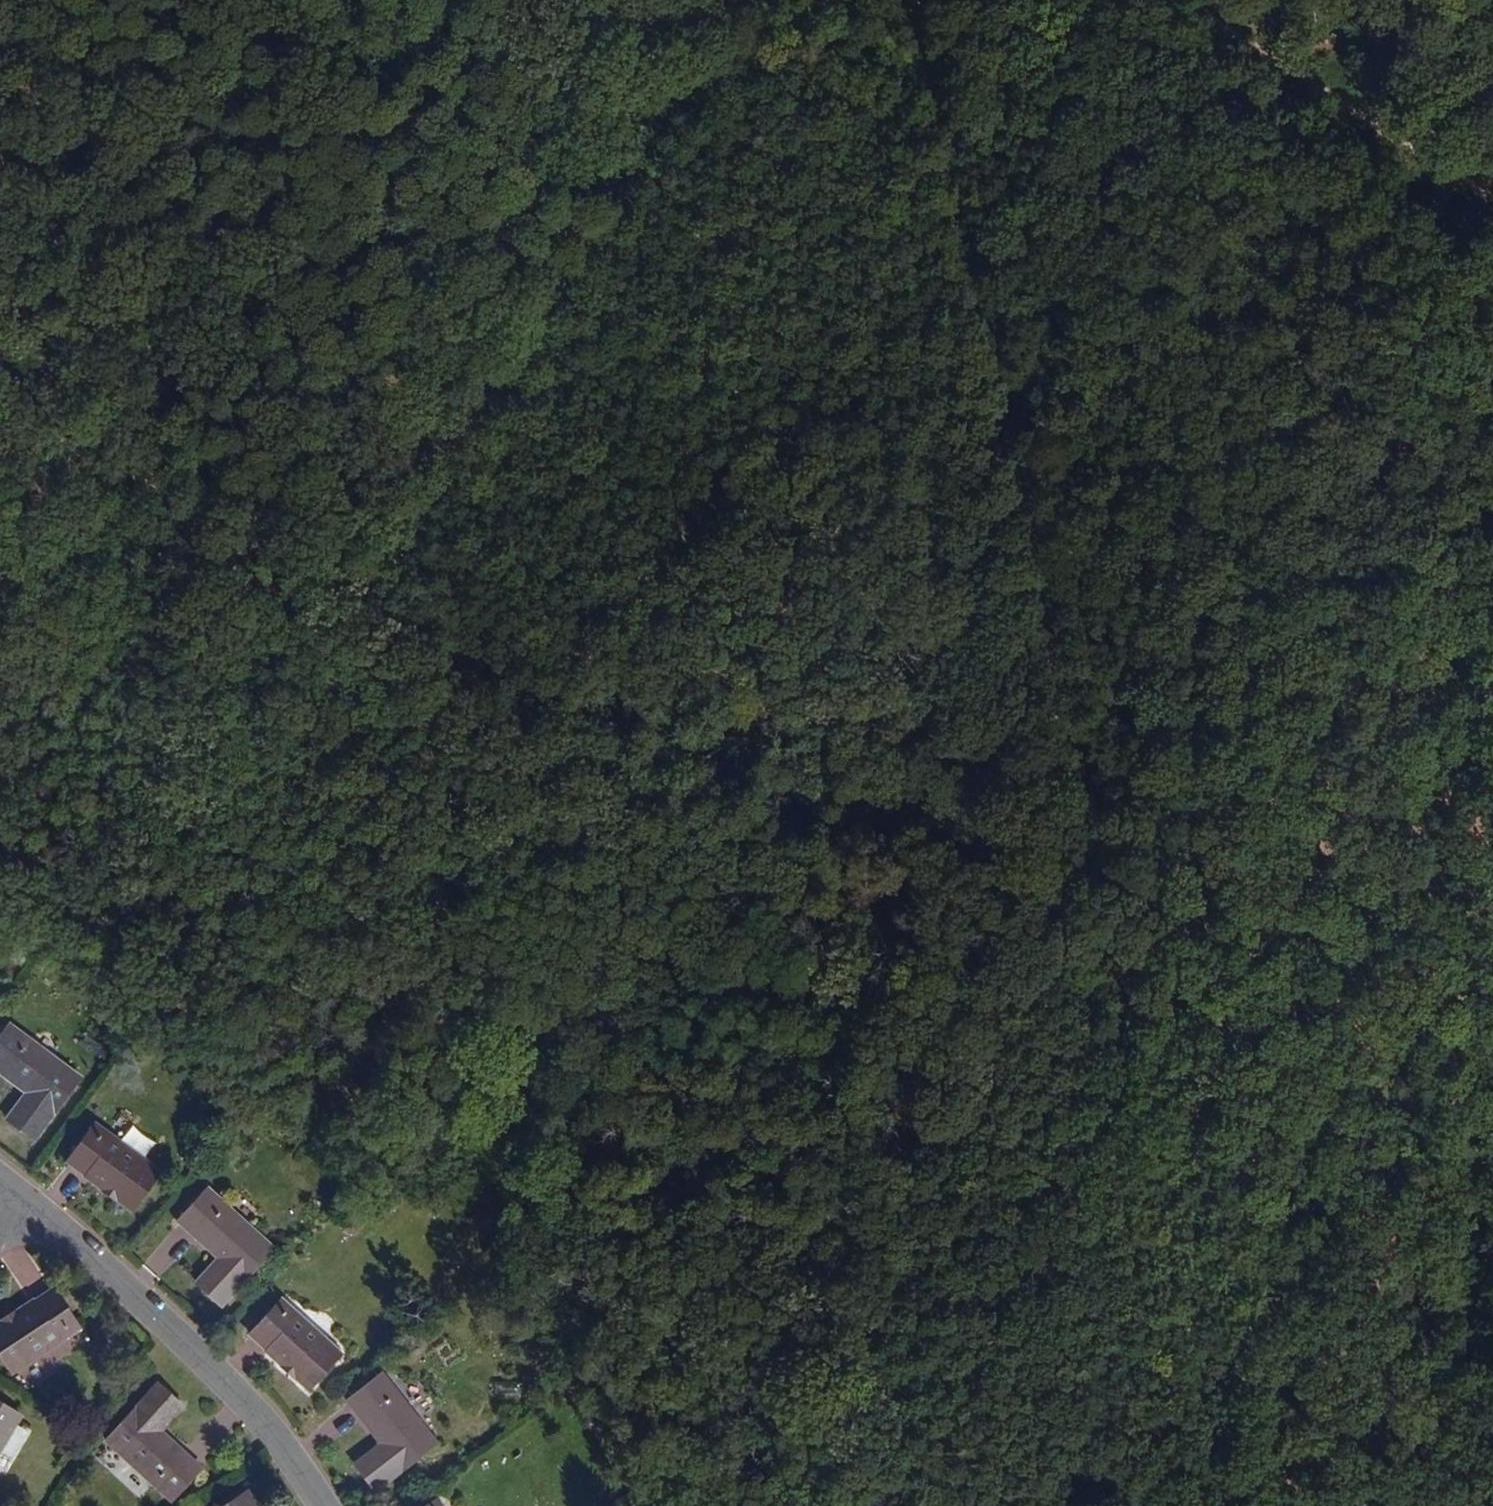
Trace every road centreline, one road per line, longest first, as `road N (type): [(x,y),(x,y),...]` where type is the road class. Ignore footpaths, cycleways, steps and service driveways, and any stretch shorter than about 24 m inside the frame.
road 1 (residential): [(324,1505),(246,1403),(16,1191)]
road 2 (track): [(1143,0),(1492,234)]

